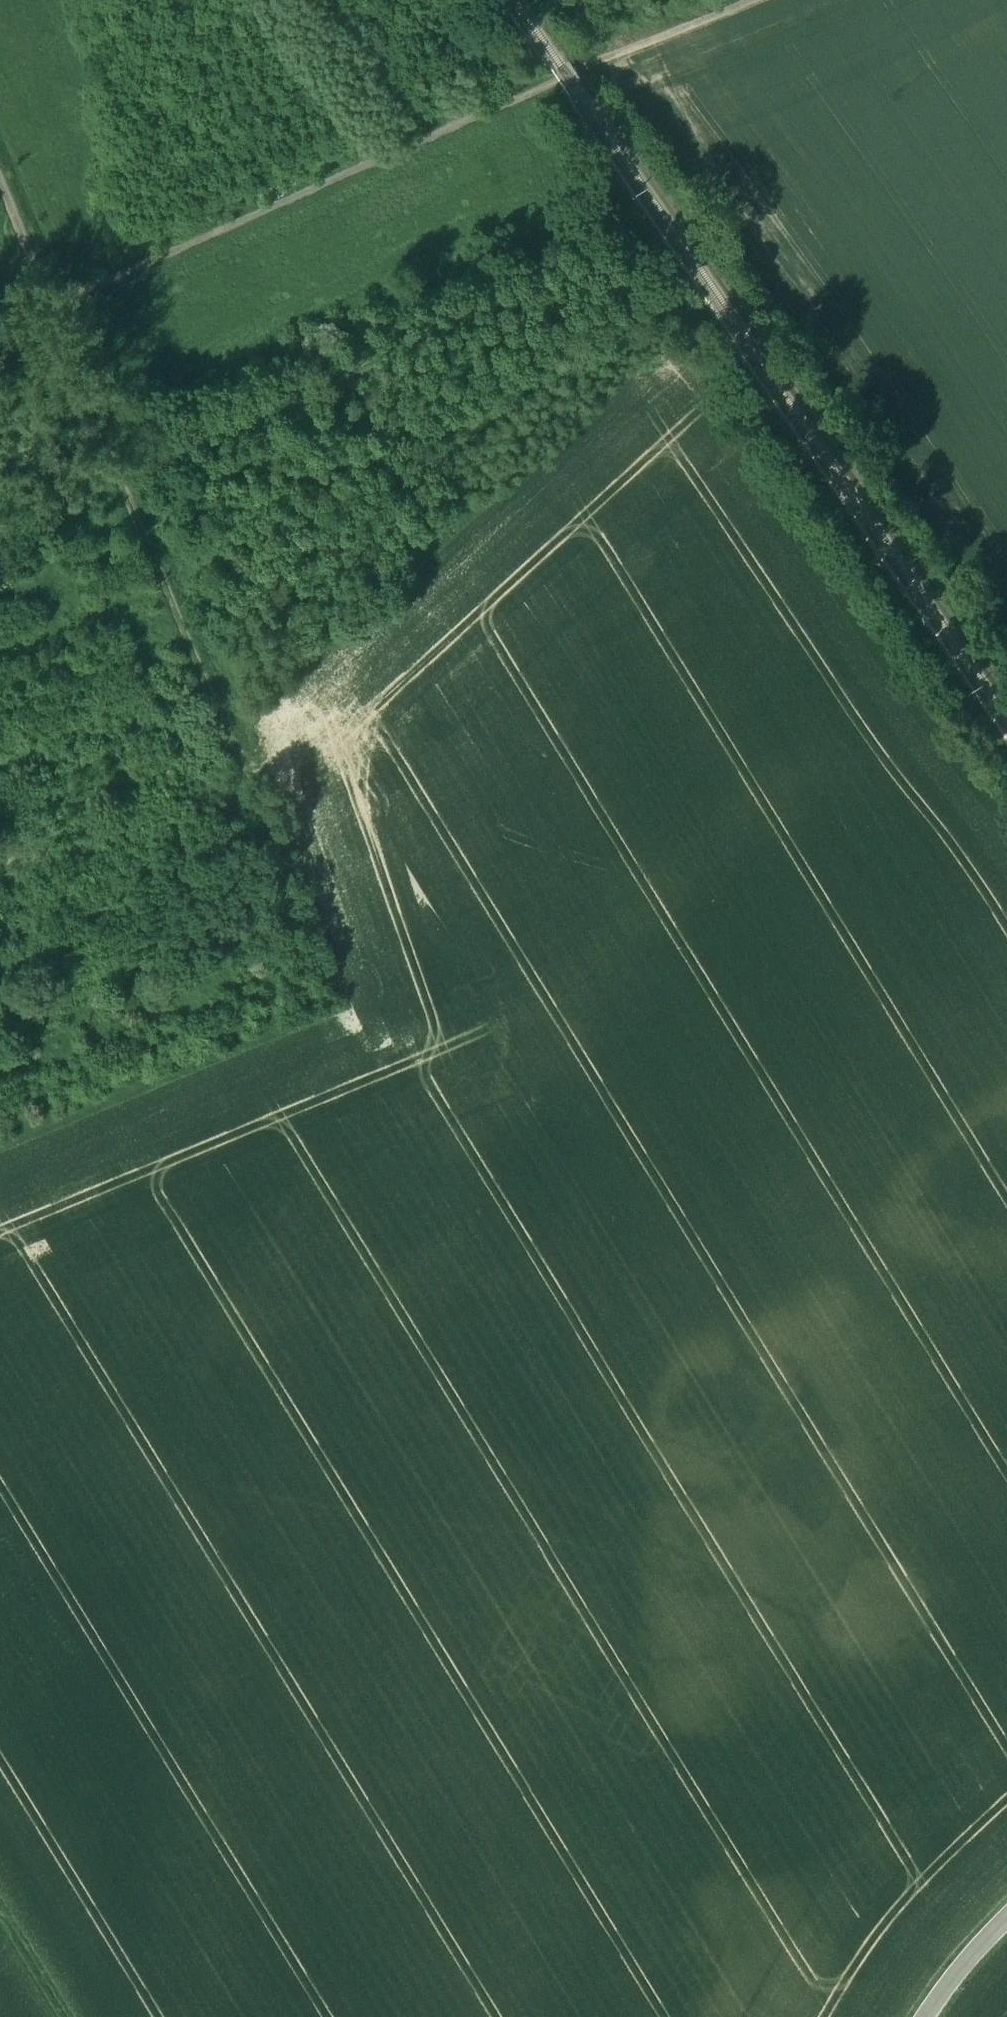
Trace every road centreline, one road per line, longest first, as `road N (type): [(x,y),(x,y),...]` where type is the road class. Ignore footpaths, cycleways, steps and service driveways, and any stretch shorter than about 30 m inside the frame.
road 1 (track): [(749,0),(55,303)]
road 2 (track): [(230,731),(55,303)]
road 3 (track): [(55,303),(0,175)]
road 4 (unclassified): [(923,2016),(1006,1918)]
road 5 (track): [(69,2016),(0,1908)]

